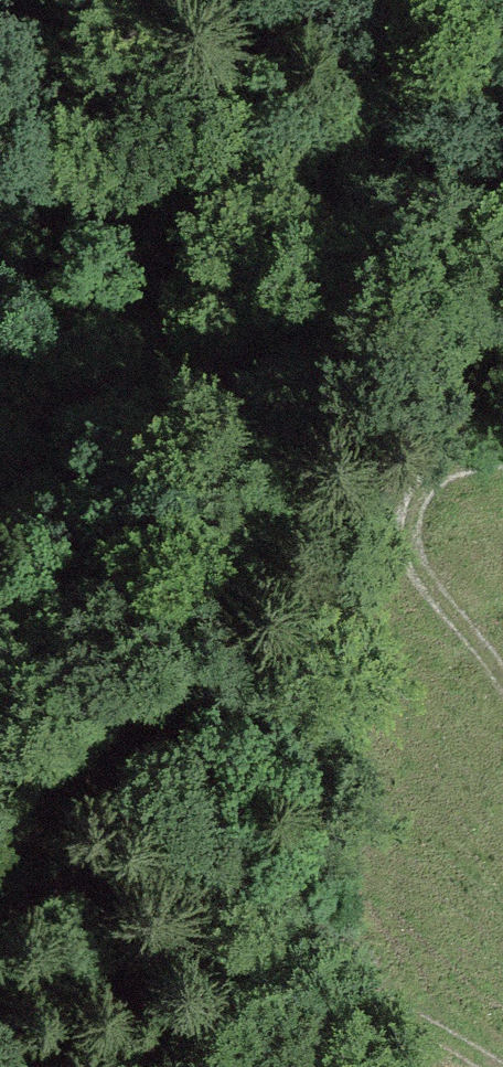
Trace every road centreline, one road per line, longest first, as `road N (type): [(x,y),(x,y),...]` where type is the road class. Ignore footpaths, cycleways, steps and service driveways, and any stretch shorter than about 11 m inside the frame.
road 1 (track): [(502,1056),(393,1006),(303,938),(204,904),(63,897),(0,912)]
road 2 (track): [(502,678),(478,637),(413,576),(372,518),(396,463),(502,458)]
road 3 (track): [(0,232),(97,101),(111,0)]

